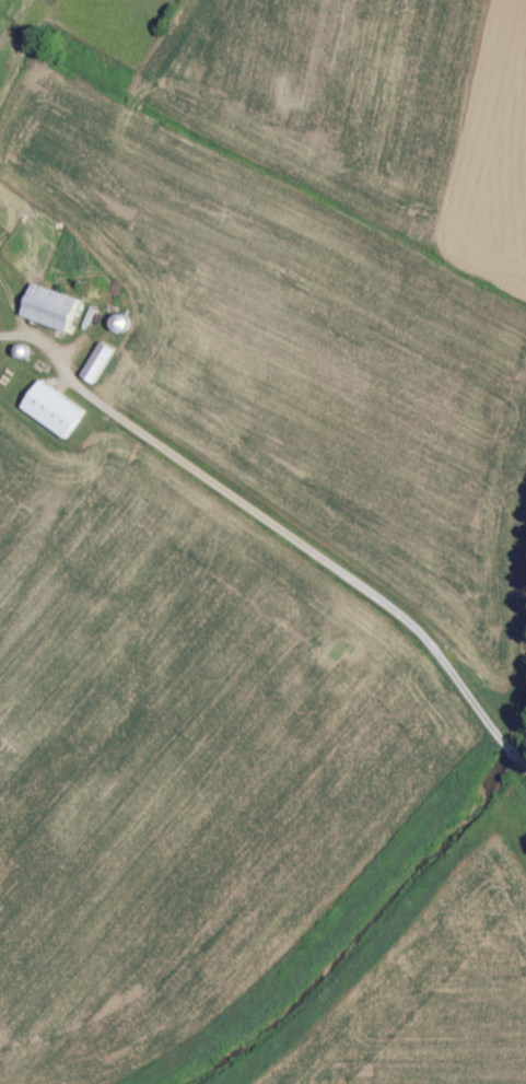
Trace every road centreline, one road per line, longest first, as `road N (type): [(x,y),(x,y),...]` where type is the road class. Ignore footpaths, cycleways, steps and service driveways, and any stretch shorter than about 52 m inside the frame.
road 1 (residential): [(525,767),(423,631),(77,384)]

